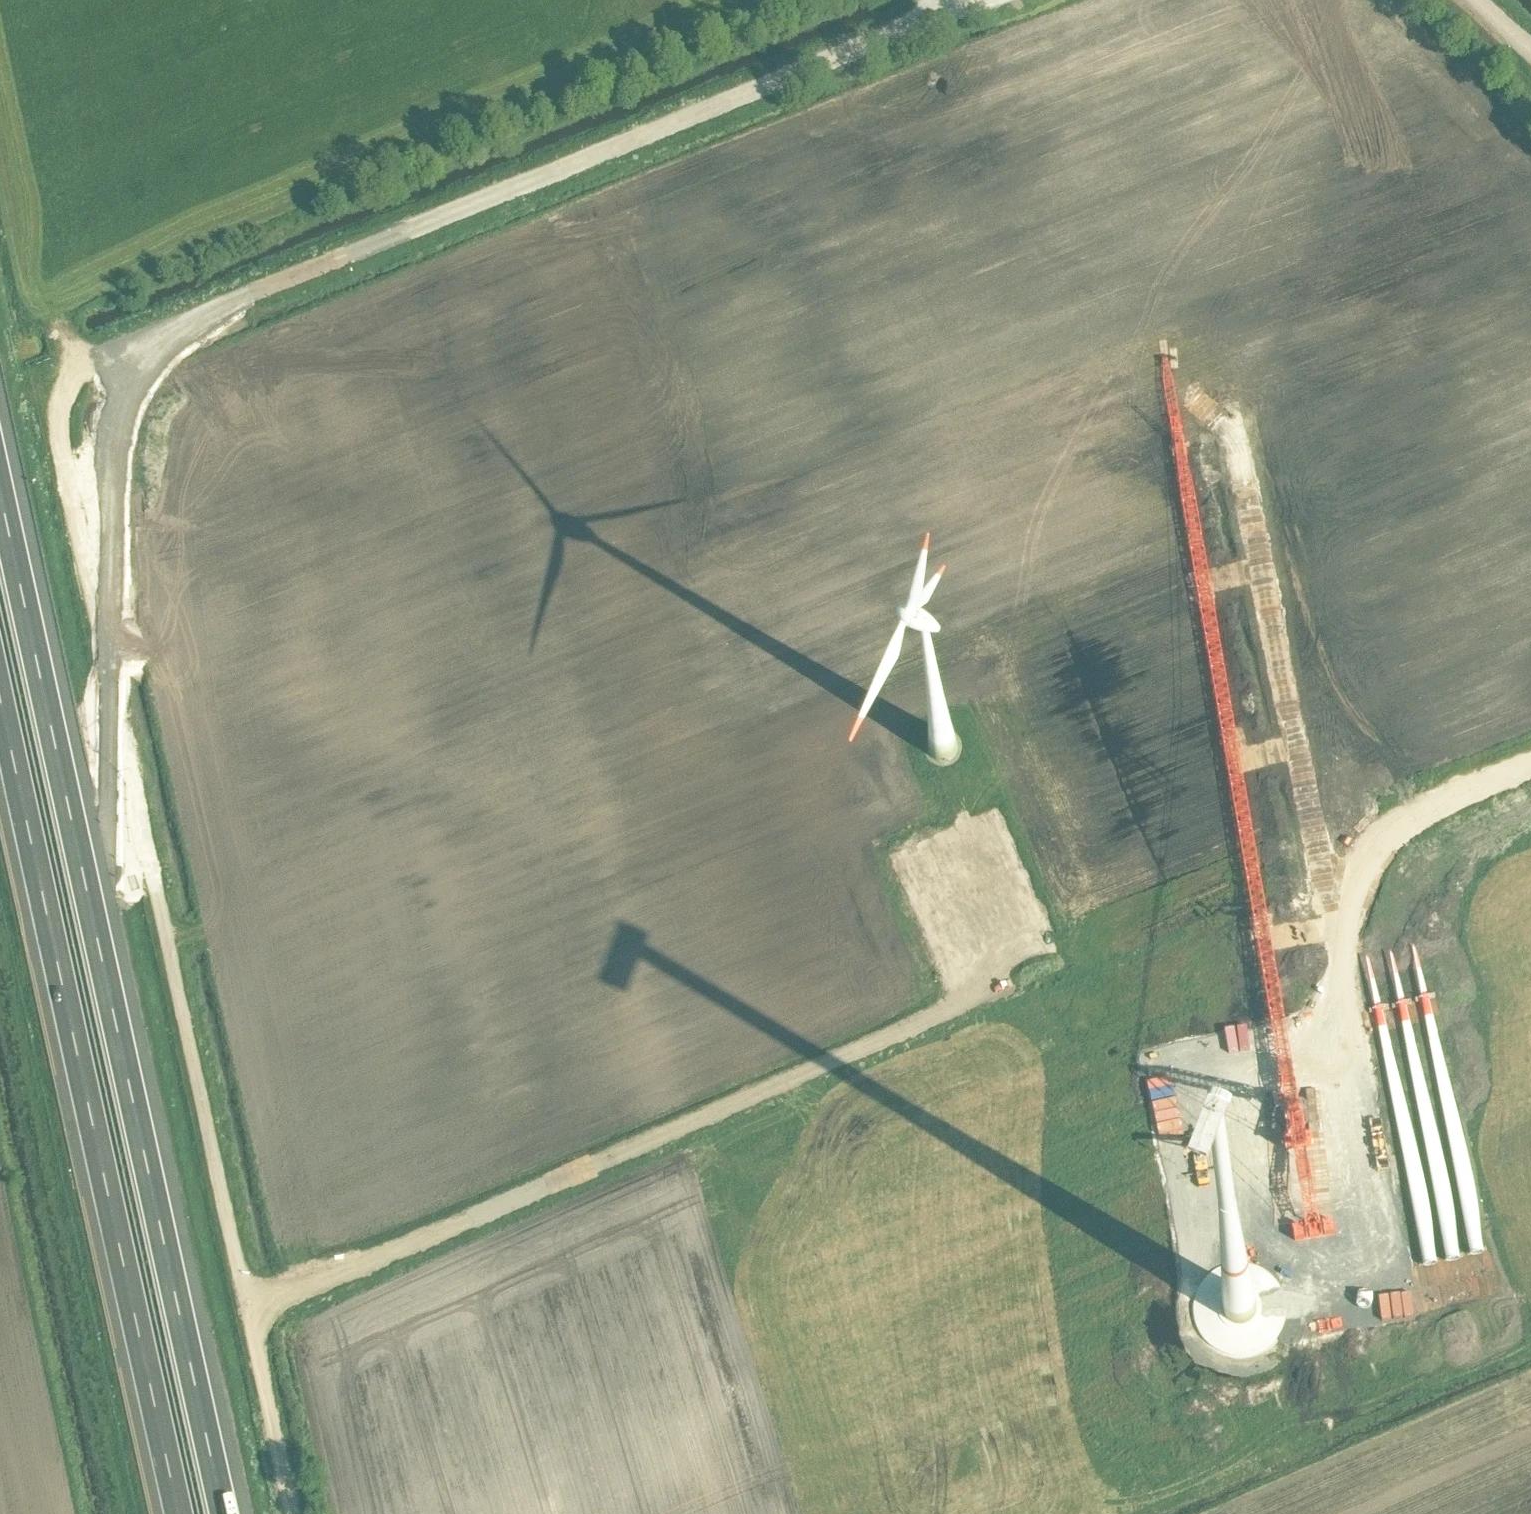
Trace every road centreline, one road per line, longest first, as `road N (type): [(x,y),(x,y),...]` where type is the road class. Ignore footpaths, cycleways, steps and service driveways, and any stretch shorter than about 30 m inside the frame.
road 1 (track): [(301,1513),(62,426),(75,386),(125,343),(961,16)]
road 2 (motorway): [(223,1513),(0,499)]
road 3 (motorway): [(0,708),(178,1513)]
road 4 (track): [(255,1306),(995,992)]
road 5 (track): [(1530,767),(1388,828),(1351,917),(1343,1049),(1392,1314)]

